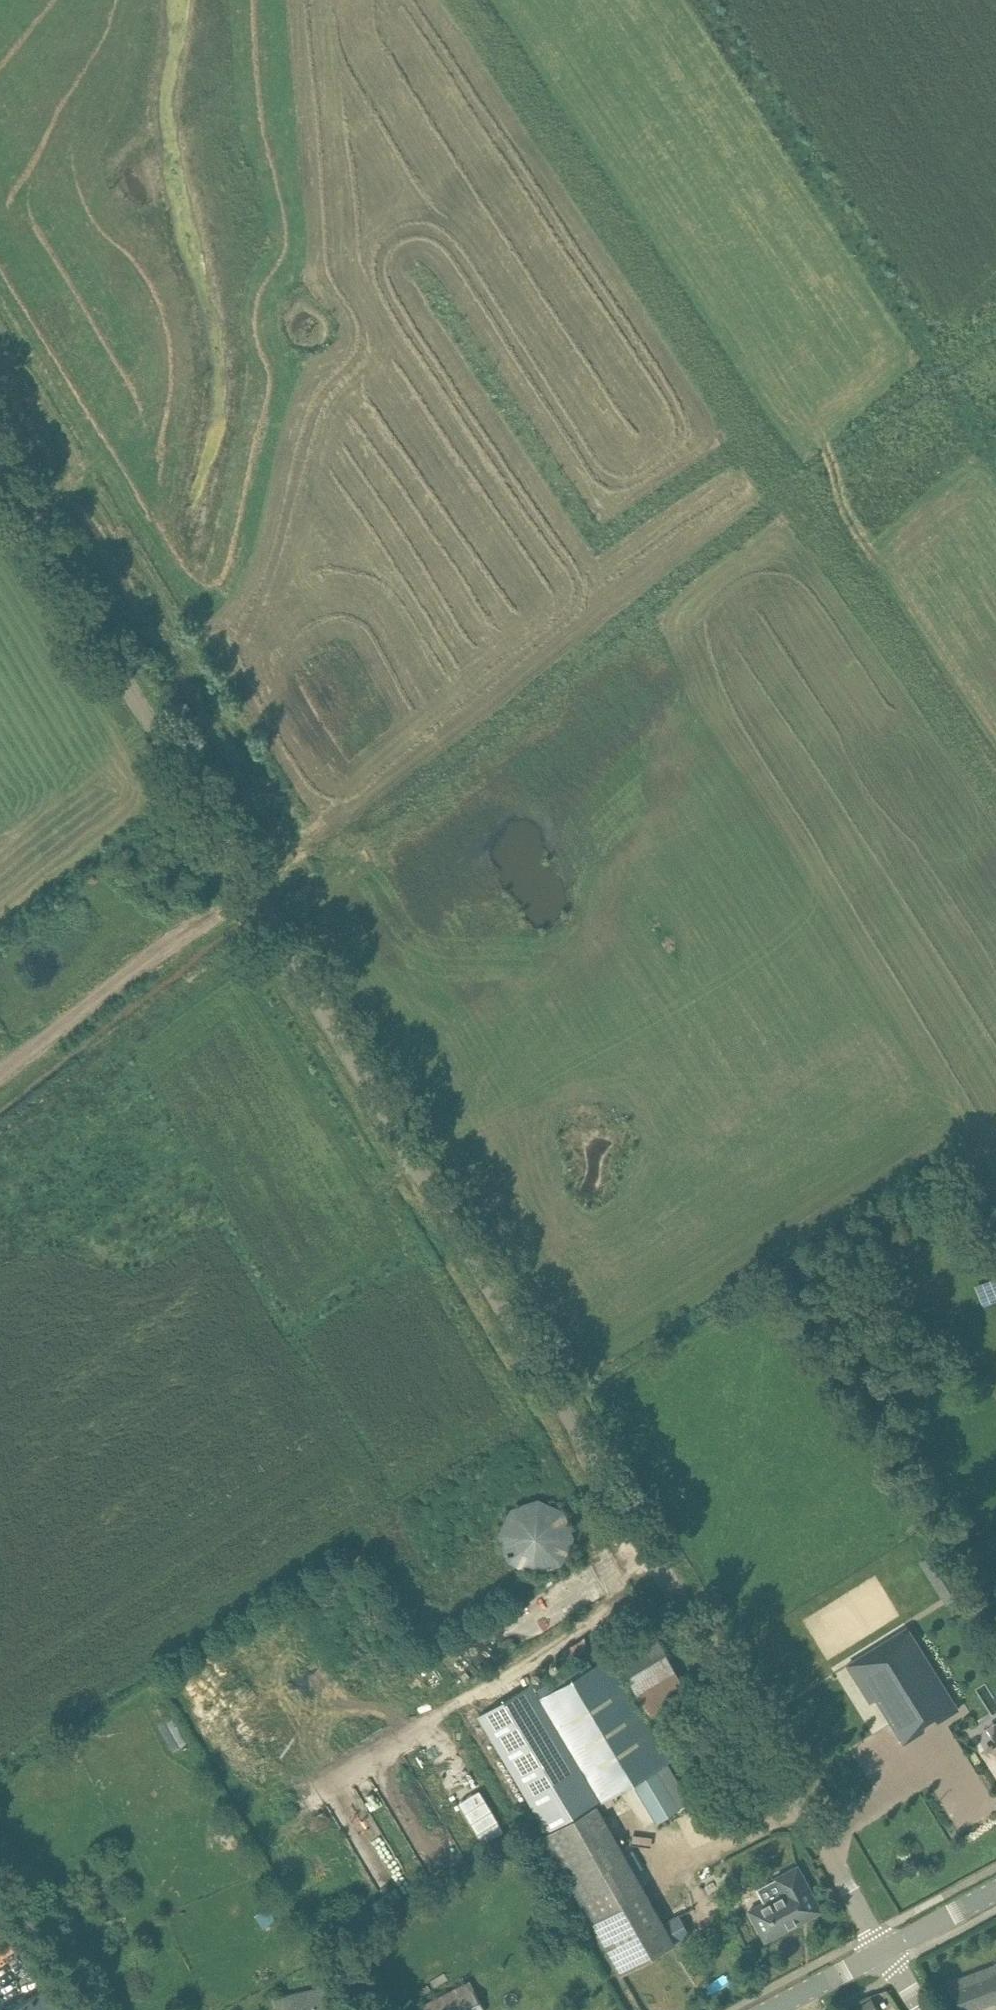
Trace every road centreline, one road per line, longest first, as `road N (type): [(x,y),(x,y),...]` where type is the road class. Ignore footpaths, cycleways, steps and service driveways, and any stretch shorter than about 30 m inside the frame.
road 1 (unclassified): [(880,1951),(801,1802),(0,474)]
road 2 (track): [(0,1071),(188,929),(257,901)]
road 3 (tertiary): [(880,1951),(995,1890)]
road 4 (tertiary): [(769,2009),(880,1951)]

